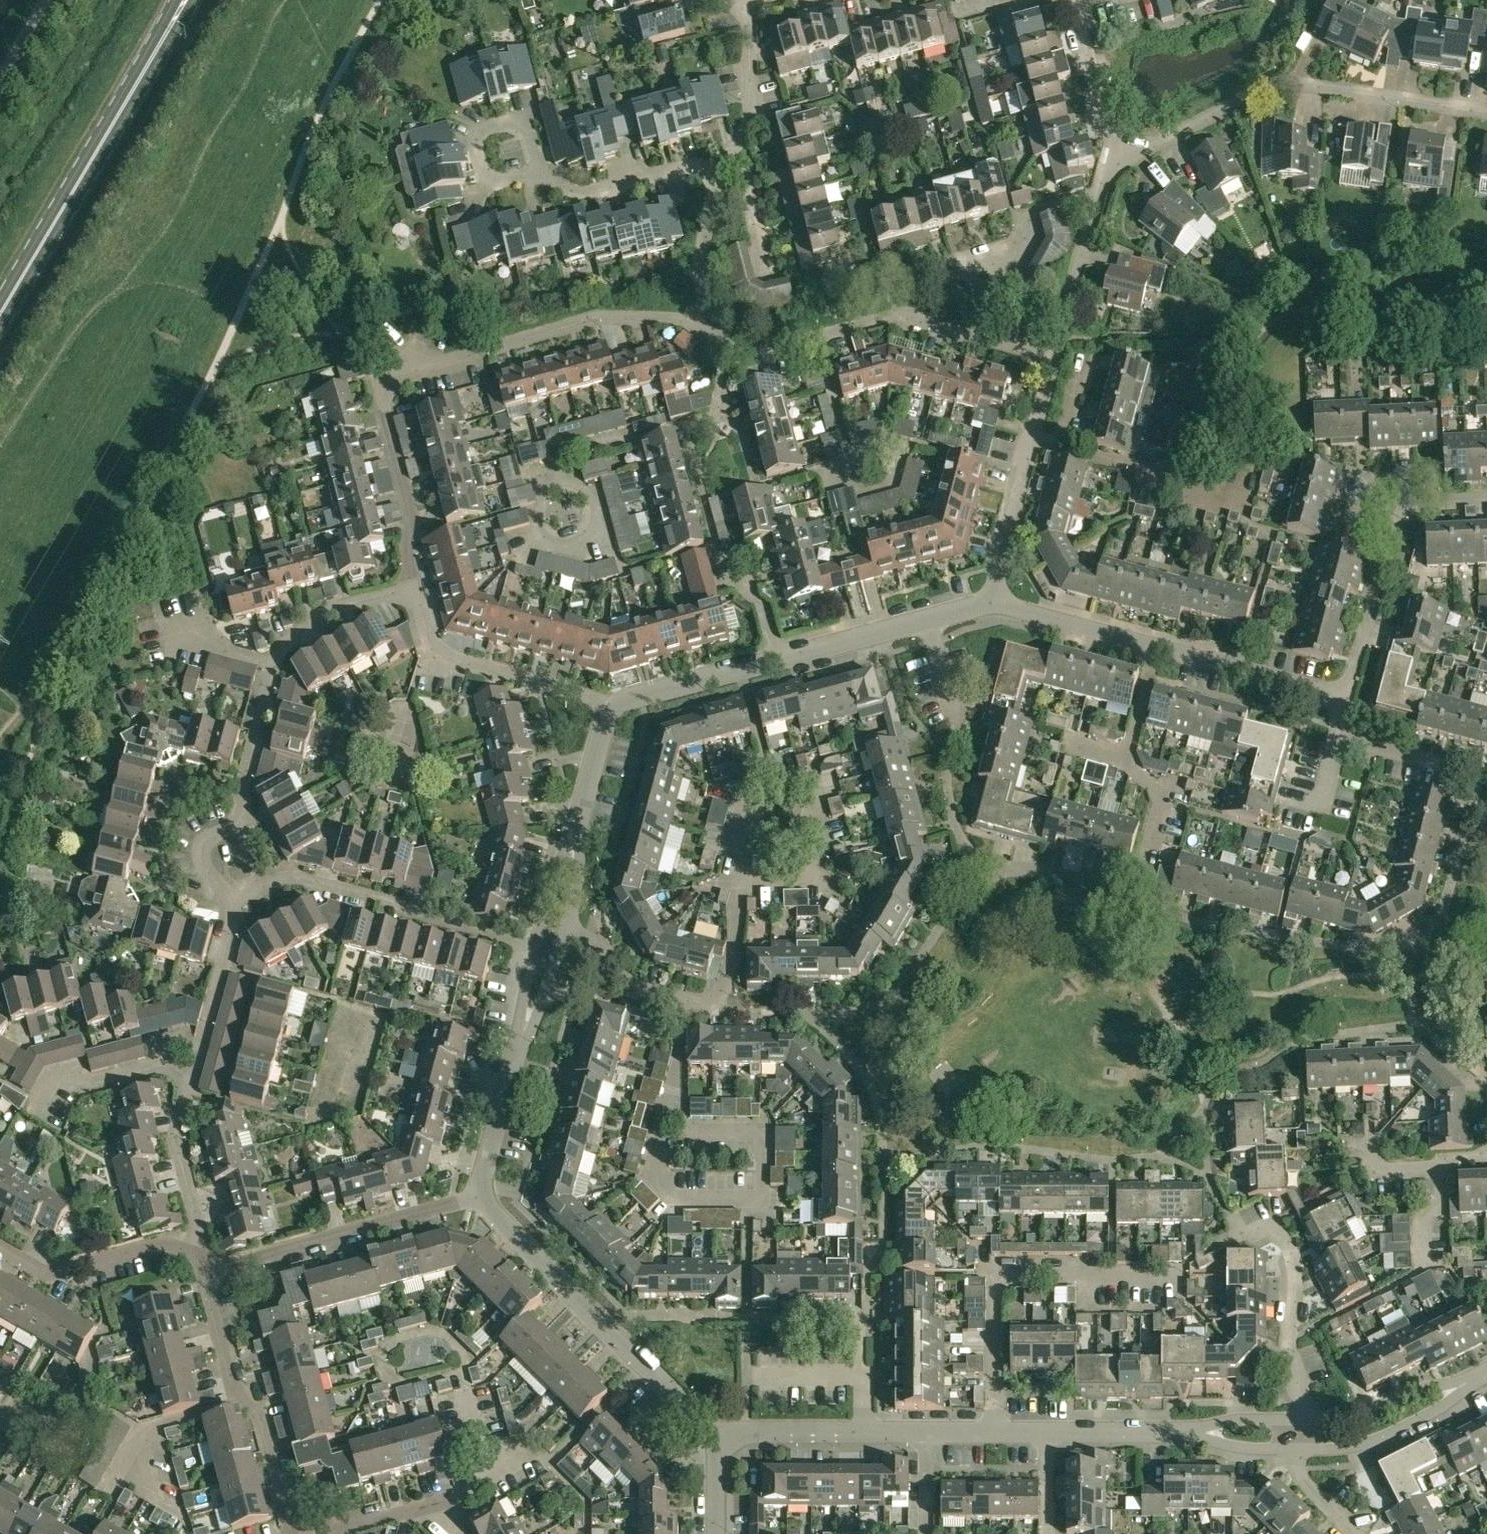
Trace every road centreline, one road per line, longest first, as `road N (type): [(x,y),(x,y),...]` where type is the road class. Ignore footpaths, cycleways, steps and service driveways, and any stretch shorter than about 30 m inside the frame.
road 1 (residential): [(1109,167),(1280,82),(1486,109)]
road 2 (residential): [(1338,718),(1322,691),(994,600)]
road 3 (residential): [(1053,355),(895,316),(740,359),(725,347)]
road 4 (residential): [(993,1431),(994,1275),(1177,1278)]
road 5 (residential): [(717,1431),(479,1196)]
road 6 (residential): [(535,945),(305,877),(234,903)]
road 7 (residential): [(1338,718),(1399,504),(1486,500)]
road 8 (primary): [(156,58),(0,319)]
road 9 (residential): [(207,1258),(206,1286),(235,1398),(257,1408),(290,1533)]
road 10 (residential): [(207,1258),(224,1265),(479,1196)]
road 11 (residential): [(713,338),(692,322),(596,317),(446,361)]
road 12 (residential): [(234,903),(201,851),(243,816),(243,788),(276,661)]
road 13 (residential): [(805,1013),(726,1014),(712,1001),(648,991),(619,974),(603,948),(563,935)]
road 14 (residential): [(610,708),(431,655),(413,586)]
road 15 (residential): [(564,492),(564,468),(575,453),(713,418),(725,347)]
road 16 (residential): [(1098,196),(1034,212),(1022,244),(886,276)]
road 17 (residential): [(1303,1422),(1286,1355),(1295,1309),(1289,1247),(1271,1219),(1247,1231)]
road 18 (residential): [(207,1258),(165,1242),(48,1272),(0,1247)]
road 19 (residential): [(413,586),(404,548),(416,533),(377,382)]
road 20 (residential): [(1302,1453),(1371,1444),(1425,1421),(1486,1376)]
road 21 (residential): [(1064,447),(1160,473),(1173,491),(1221,503),(1251,500)]
road 22 (residential): [(723,166),(694,164),(580,195),(538,169)]
road 23 (residential): [(1486,1371),(1344,1419),(1303,1422)]
road 24 (residential): [(207,1258),(175,1139),(188,1085)]
road 25 (residential): [(610,708),(780,659)]
road 26 (residential): [(713,338),(700,277),(723,166)]
road 27 (residential): [(1109,167),(1110,135),(1074,4)]
road 28 (residential): [(994,600),(1030,438)]
road 29 (residential): [(1053,355),(1098,196)]
road 30 (residential): [(1486,771),(1356,739),(1341,732),(1338,718)]
road 31 (residential): [(276,661),(281,643),(339,606),(413,586)]
road 32 (residential): [(538,169),(526,118),(477,130),(491,182)]
road 33 (residential): [(196,1054),(234,903)]
road 34 (residential): [(479,1196),(520,1051)]
road 35 (residential): [(780,659),(925,621)]
road 36 (residential): [(1303,1422),(1156,1434)]
road 37 (residential): [(1156,1434),(1302,1453)]
road 38 (residential): [(863,1429),(717,1431)]
road 39 (residential): [(739,143),(776,281)]
road 40 (residential): [(591,504),(589,538),(558,546),(540,519),(545,504),(564,492)]
road 41 (residential): [(739,143),(750,121),(748,9)]
road 42 (residential): [(44,1110),(64,1077),(80,1073),(100,1081),(157,1066)]
road 43 (residential): [(580,825),(610,708)]

